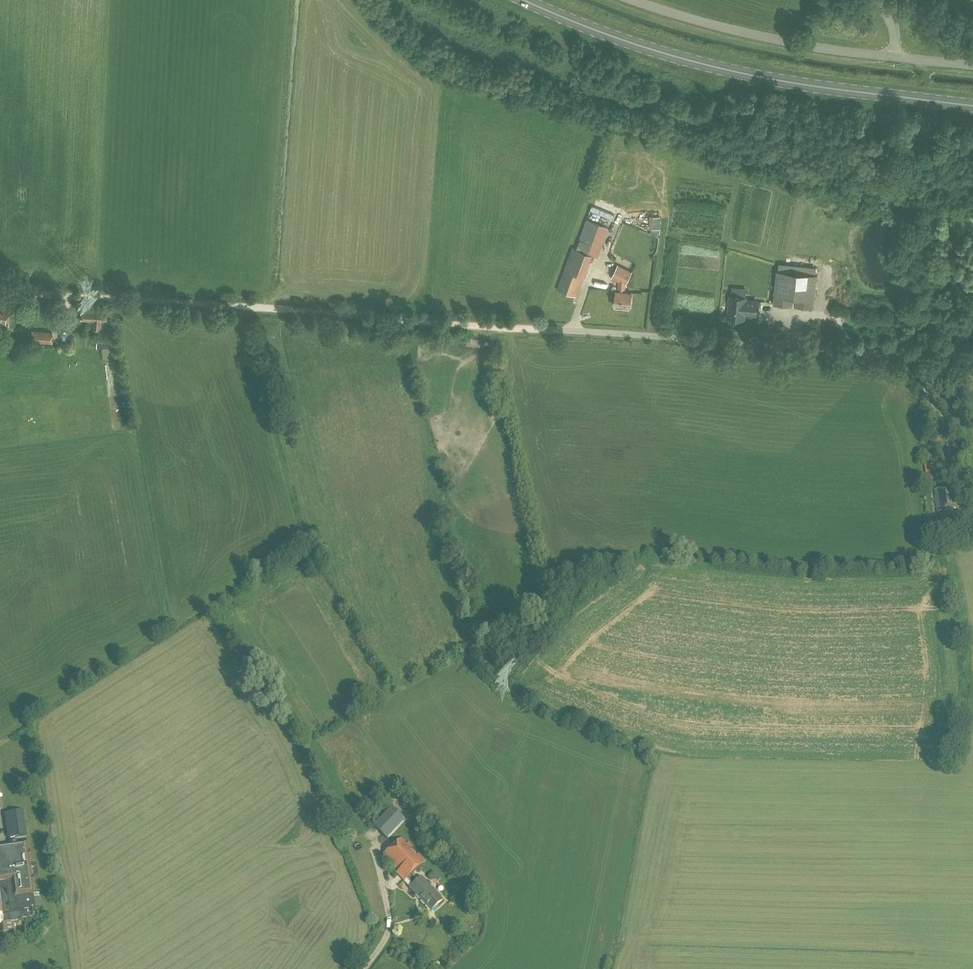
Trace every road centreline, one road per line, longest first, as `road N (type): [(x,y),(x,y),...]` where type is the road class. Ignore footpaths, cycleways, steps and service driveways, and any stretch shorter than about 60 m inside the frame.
road 1 (track): [(559,330),(0,290)]
road 2 (primary): [(972,108),(748,75),(672,57),(524,0)]
road 3 (unclassified): [(972,360),(559,330)]
road 4 (unclassified): [(895,57),(806,46),(631,0)]

